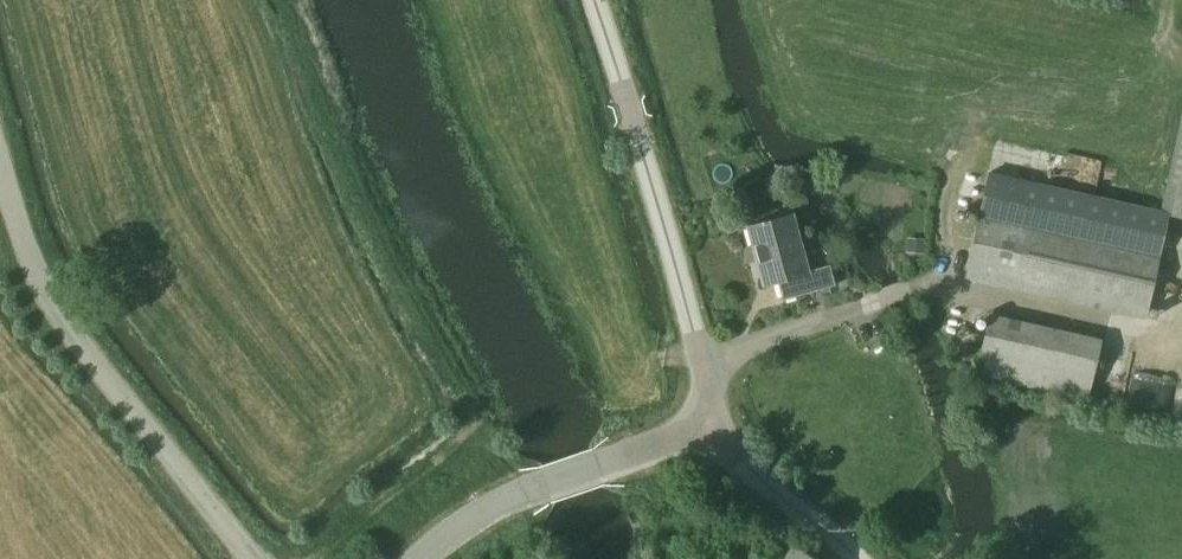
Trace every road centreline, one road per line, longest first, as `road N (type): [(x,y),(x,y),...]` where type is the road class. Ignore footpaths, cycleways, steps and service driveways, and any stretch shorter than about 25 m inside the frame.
road 1 (unclassified): [(261,558),(190,485),(51,303),(0,155)]
road 2 (unclassified): [(717,432),(594,0)]
road 3 (unclassified): [(419,558),(522,498),(717,432)]
road 4 (unclassified): [(862,558),(717,432)]

